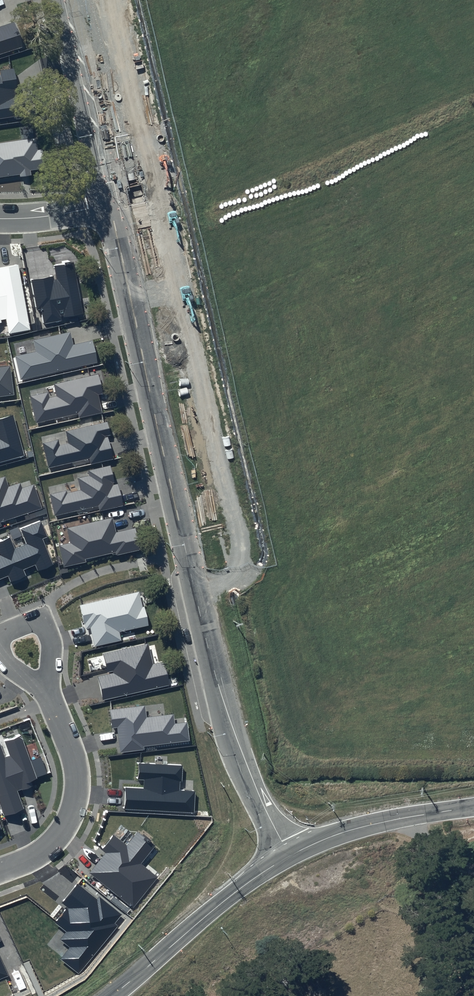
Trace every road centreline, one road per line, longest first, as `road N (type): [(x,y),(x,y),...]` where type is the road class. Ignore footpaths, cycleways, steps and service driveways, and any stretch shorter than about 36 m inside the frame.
road 1 (unclassified): [(288,857),(209,650),(110,204)]
road 2 (tertiary): [(112,995),(288,857)]
road 3 (residential): [(0,870),(56,839),(76,802),(72,755),(47,690)]
road 4 (unclassified): [(110,204),(62,0)]
road 5 (tertiary): [(288,857),(364,826),(473,808)]

